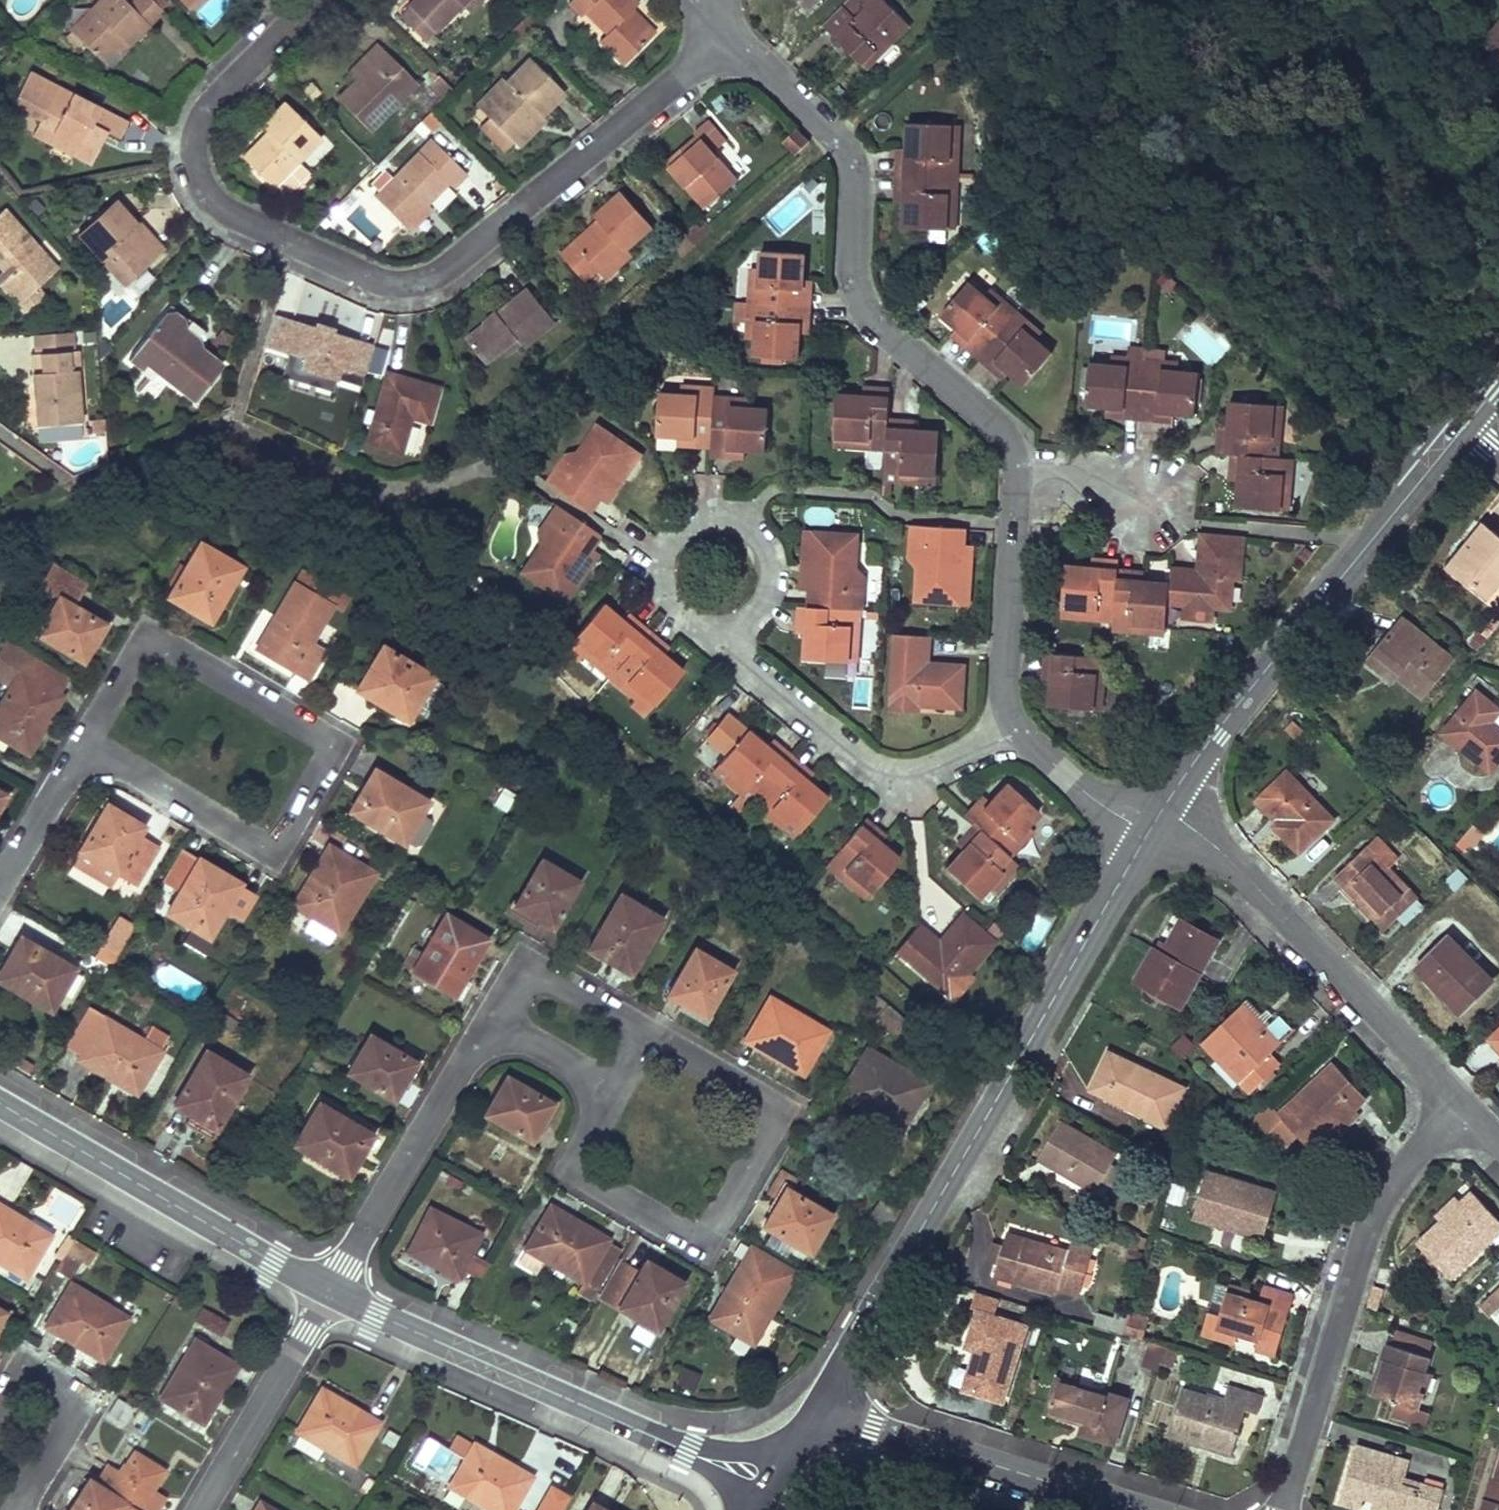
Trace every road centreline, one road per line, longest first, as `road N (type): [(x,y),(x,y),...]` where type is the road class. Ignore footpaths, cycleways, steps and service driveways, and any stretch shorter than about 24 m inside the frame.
road 1 (residential): [(315,0),(203,116),(199,181),(234,216),(390,284),(414,283),(457,262),(725,30)]
road 2 (tertiary): [(1148,833),(815,1410)]
road 3 (residential): [(725,30),(832,131),(851,162),(854,282),(862,304),(998,426),(1015,467)]
road 4 (residential): [(643,1031),(778,1110),(700,1242),(571,1166),(609,1091)]
road 5 (tertiary): [(1464,428),(1236,702),(1163,809)]
road 6 (residential): [(330,1289),(767,1490)]
road 7 (residential): [(85,742),(148,635),(336,744),(271,855)]
road 8 (residential): [(1467,1107),(1405,1170),(1370,1227),(1283,1509)]
road 9 (residential): [(1163,809),(1238,867),(1467,1107)]
road 10 (residential): [(0,1103),(330,1289)]
road 11 (residential): [(733,626),(749,659),(870,763),(913,767),(1019,731)]
road 12 (residential): [(815,1410),(1138,1509)]
road 13 (residential): [(733,626),(763,604),(771,586),(769,552),(741,520),(711,515),(671,537),(659,563),(671,607),(709,628)]
road 14 (residential): [(330,1289),(493,1022)]
road 15 (residential): [(1015,467),(1002,677),(1019,731)]
road 16 (residential): [(330,1289),(199,1509)]
road 17 (residential): [(271,855),(85,742)]
road 18 (residential): [(493,1022),(529,965),(643,1031)]
road 19 (residential): [(0,888),(85,742)]
road 20 (residential): [(1019,731),(1083,790),(1148,833)]
road 21 (residential): [(1152,513),(1074,463),(1015,467)]
road 22 (residential): [(93,1387),(21,1509)]
road 23 (residential): [(609,1091),(493,1022)]
road 24 (residential): [(0,1390),(24,1351),(93,1387)]

